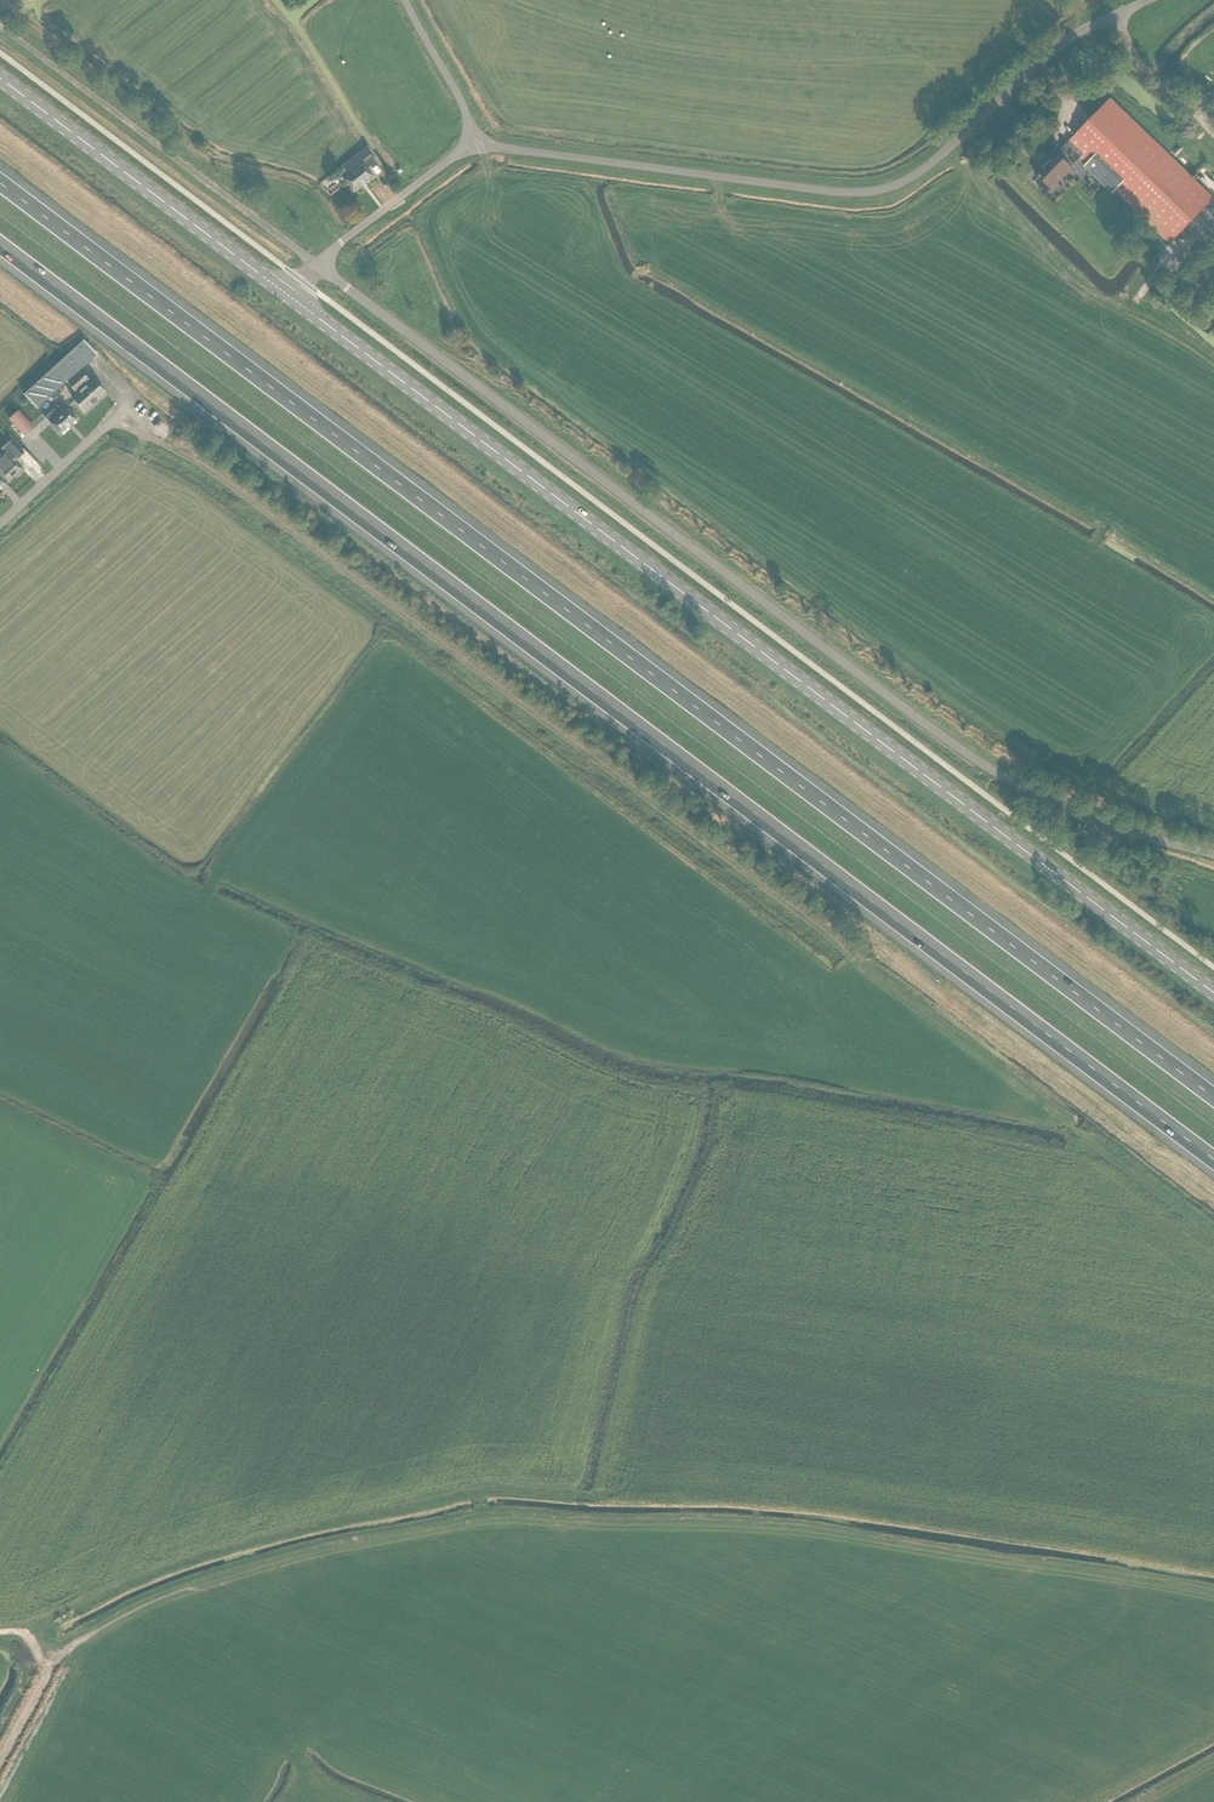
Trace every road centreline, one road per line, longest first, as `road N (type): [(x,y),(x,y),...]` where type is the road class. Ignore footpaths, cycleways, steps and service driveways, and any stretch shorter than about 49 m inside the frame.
road 1 (motorway): [(1213,1101),(0,185)]
road 2 (motorway): [(0,247),(1213,1163)]
road 3 (track): [(153,437),(534,712),(1213,1234)]
road 4 (tertiary): [(1213,993),(288,297)]
road 5 (unclassified): [(1213,855),(1101,824),(971,756),(318,266)]
road 6 (unclassified): [(480,135),(516,150),(838,192),(881,190),(933,163),(1066,41),(1149,0)]
road 7 (unclassified): [(318,266),(0,26)]
road 8 (tertiary): [(288,297),(0,76)]
road 9 (unclassified): [(318,266),(480,135)]
road 10 (unclassified): [(0,526),(110,423),(153,437)]
road 11 (track): [(0,1760),(46,1675),(26,1633),(0,1632)]
road 12 (unclassified): [(480,135),(404,0)]

